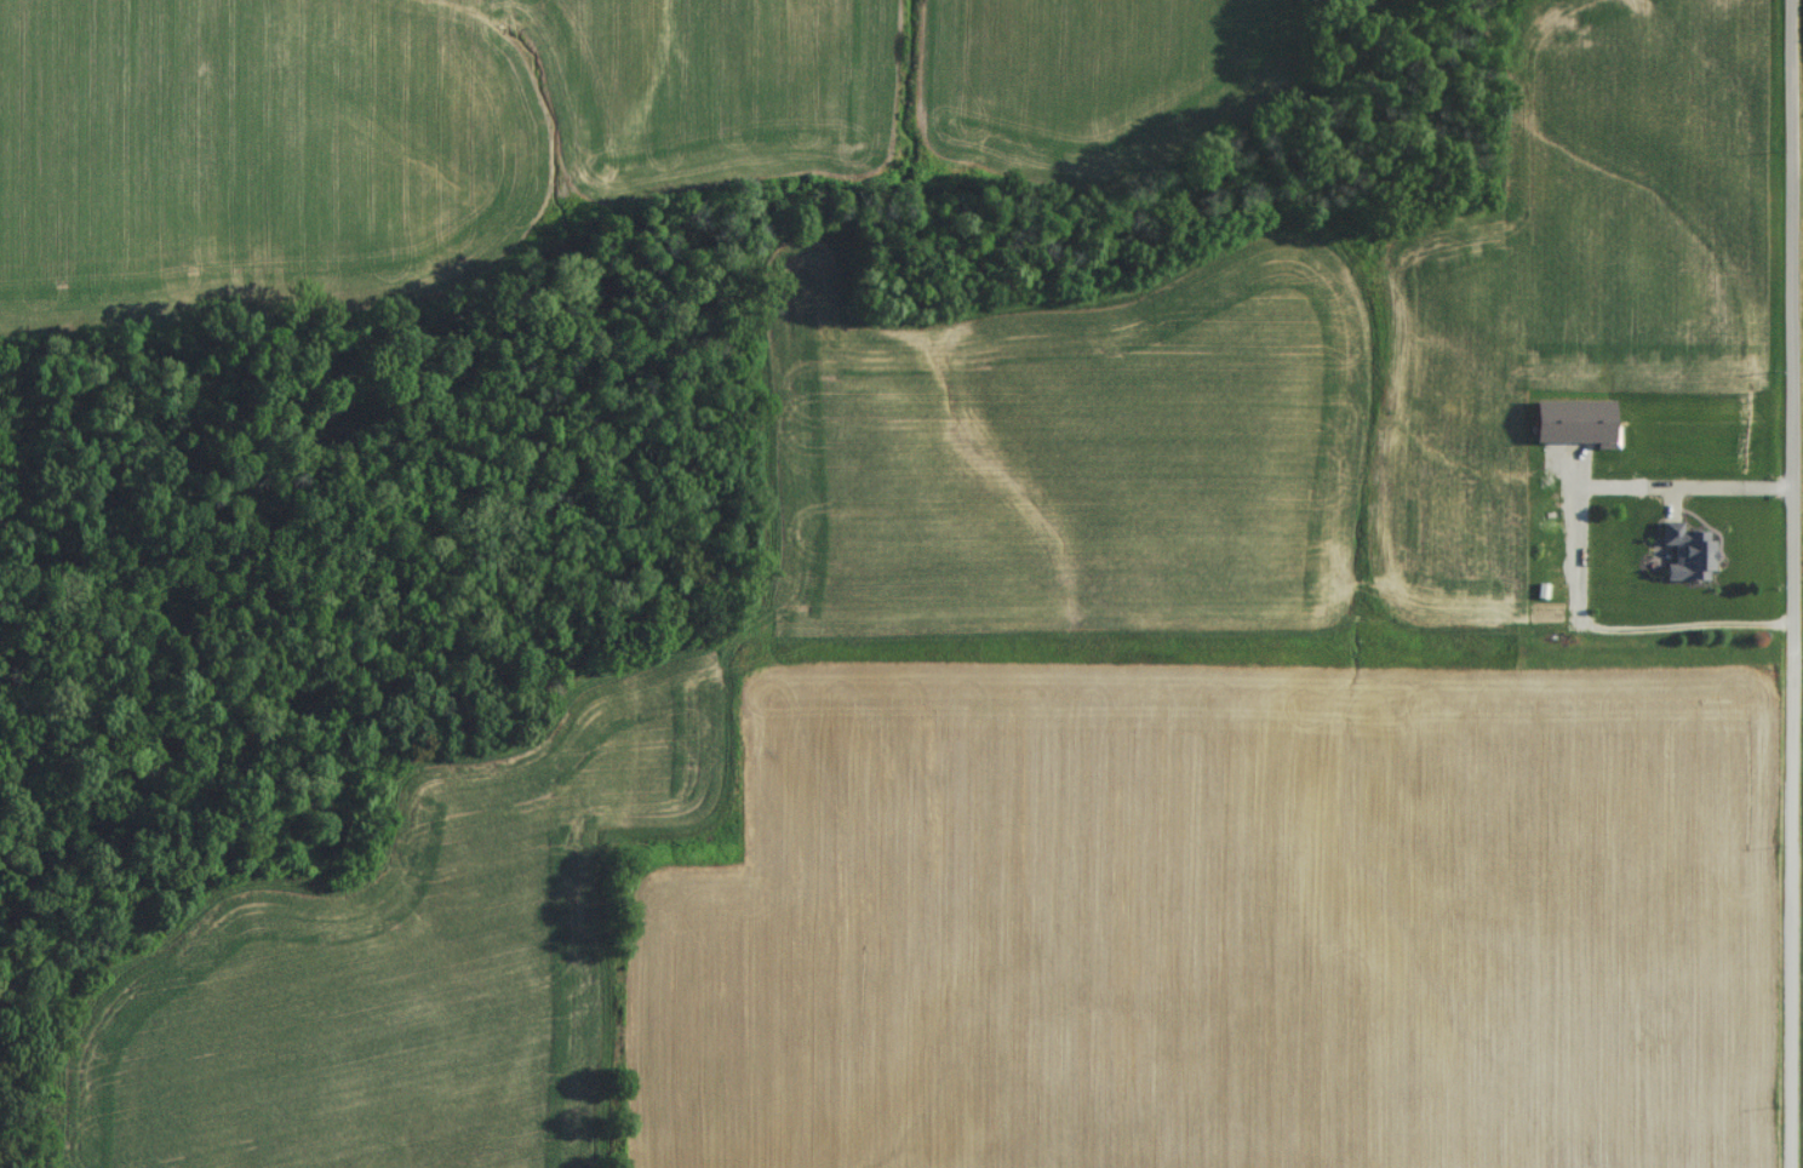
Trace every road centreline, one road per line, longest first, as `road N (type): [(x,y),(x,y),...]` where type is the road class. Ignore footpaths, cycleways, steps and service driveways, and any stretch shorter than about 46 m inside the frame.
road 1 (residential): [(1798,1167),(1801,0)]

